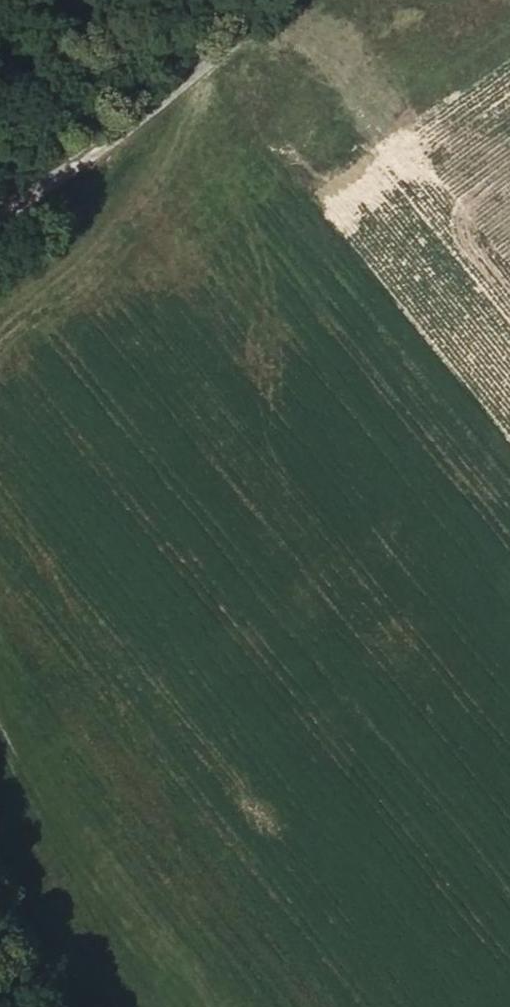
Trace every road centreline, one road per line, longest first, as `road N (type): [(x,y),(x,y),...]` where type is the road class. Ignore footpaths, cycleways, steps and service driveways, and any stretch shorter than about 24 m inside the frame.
road 1 (unclassified): [(269,0),(0,212)]

